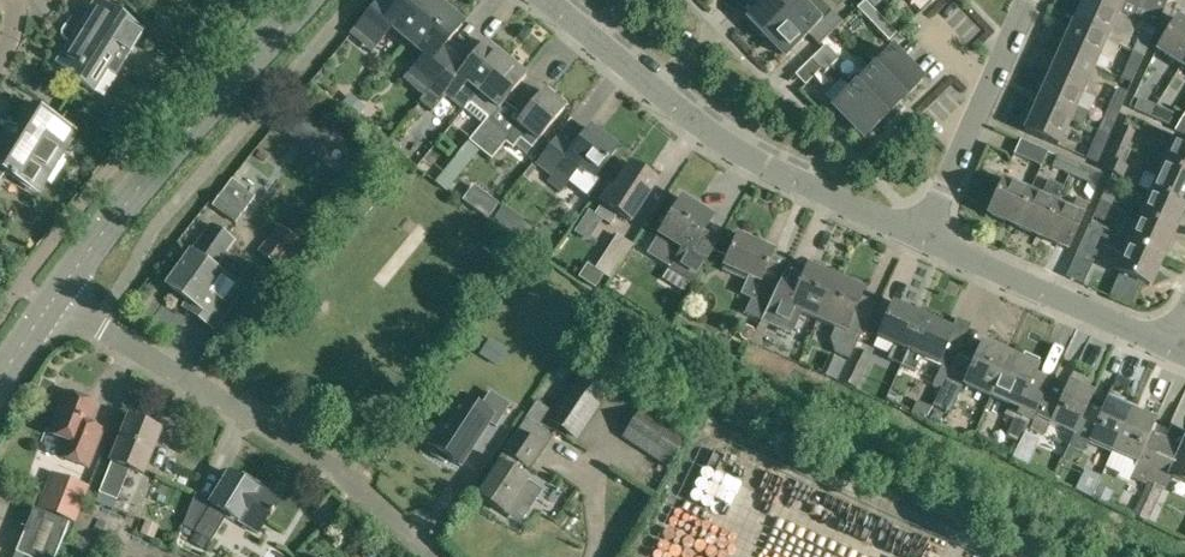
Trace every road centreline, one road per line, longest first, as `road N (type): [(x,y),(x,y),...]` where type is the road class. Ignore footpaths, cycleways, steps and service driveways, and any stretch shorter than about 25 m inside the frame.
road 1 (residential): [(924,238),(762,167),(538,0)]
road 2 (unclassified): [(431,556),(340,471),(53,306)]
road 3 (tertiary): [(53,306),(143,188),(311,0)]
road 4 (residential): [(1167,344),(924,238)]
road 5 (residential): [(924,238),(1028,0)]

